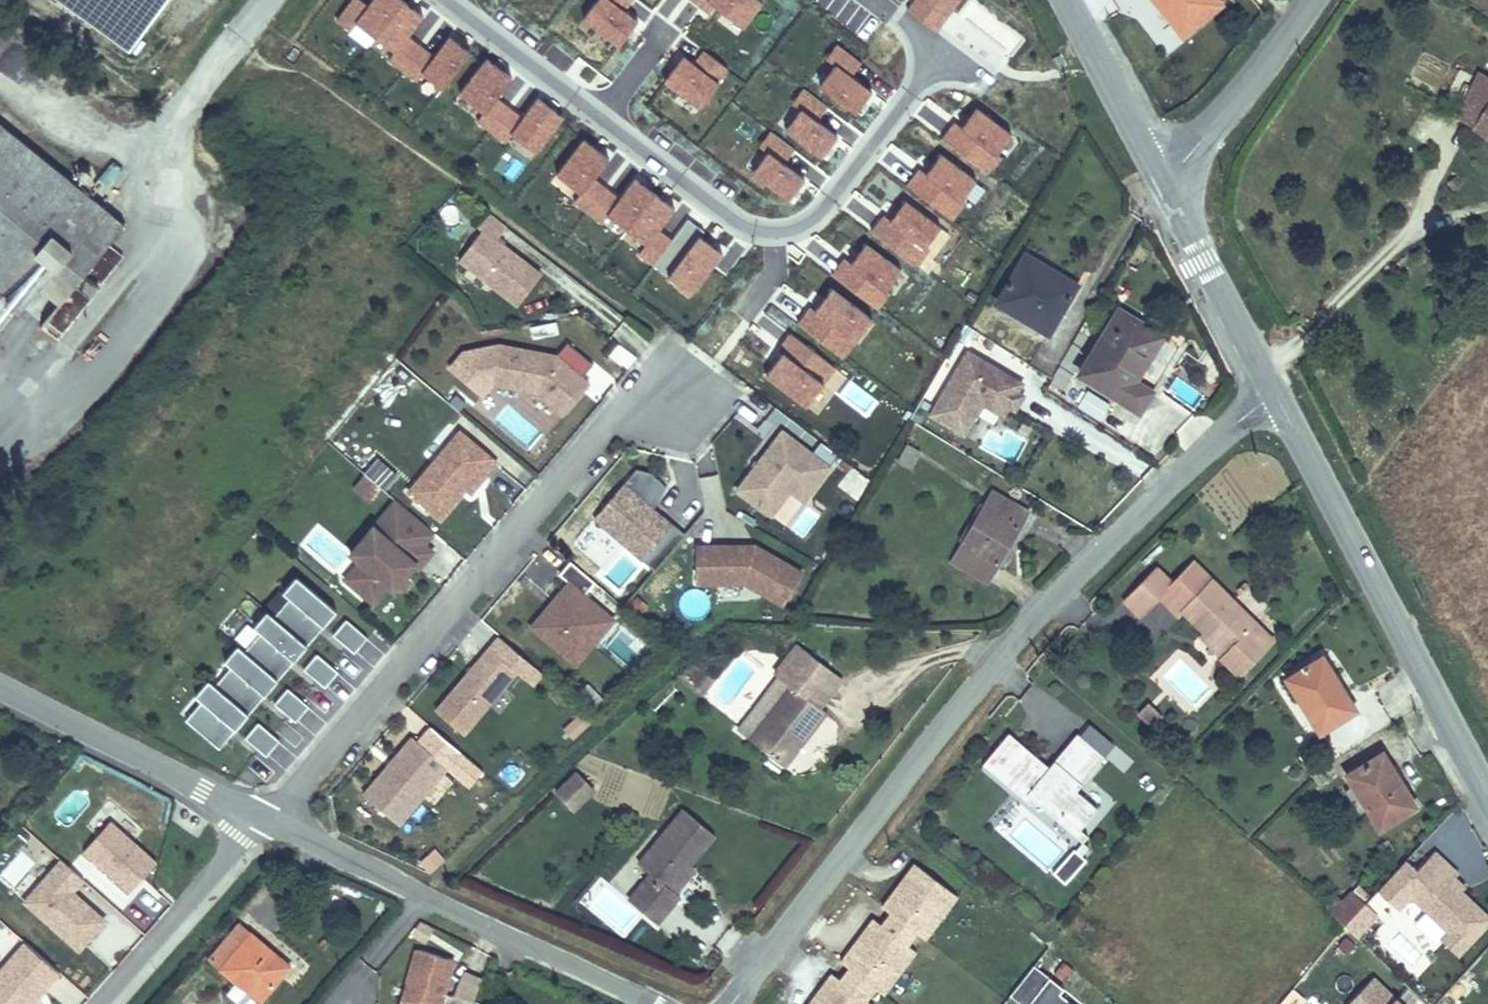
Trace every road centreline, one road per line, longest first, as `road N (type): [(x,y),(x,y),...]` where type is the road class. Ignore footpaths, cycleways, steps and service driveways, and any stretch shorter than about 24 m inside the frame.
road 1 (residential): [(1273,394),(1189,458),(969,696),(730,1003)]
road 2 (residential): [(682,393),(641,407),(588,445),(430,638),(293,793),(260,819)]
road 3 (secondary): [(1273,394),(1487,799)]
road 4 (residential): [(260,819),(648,1003)]
road 5 (residential): [(0,688),(260,819)]
road 6 (residential): [(98,1003),(260,819)]
road 7 (tertiary): [(1313,0),(1162,186)]
road 8 (secondary): [(1162,186),(1273,394)]
road 9 (secondary): [(1063,0),(1162,186)]
road 10 (unclassified): [(176,107),(260,0)]

